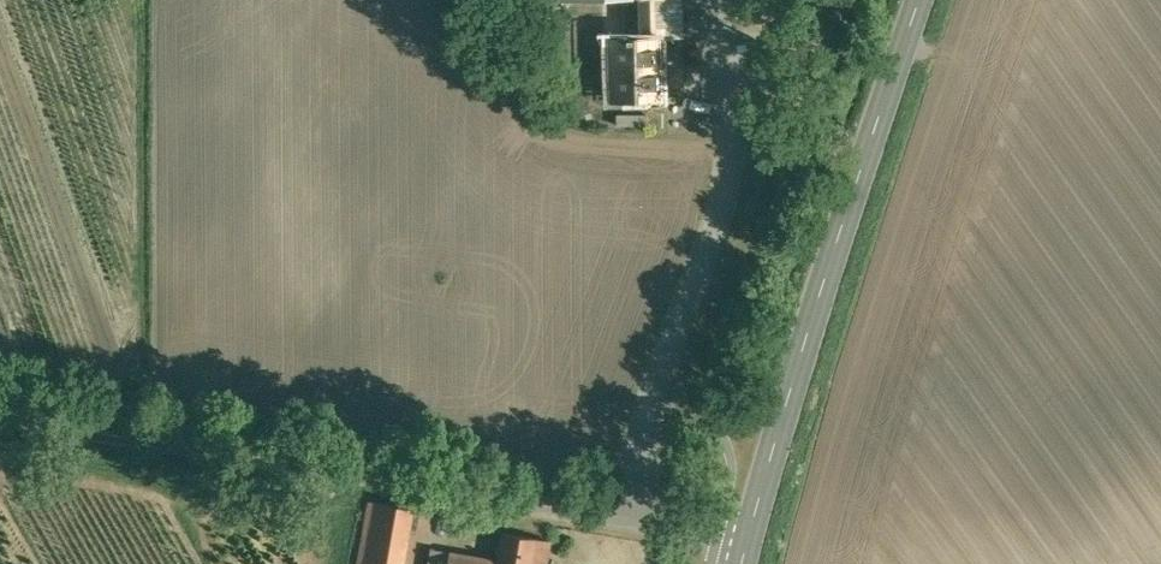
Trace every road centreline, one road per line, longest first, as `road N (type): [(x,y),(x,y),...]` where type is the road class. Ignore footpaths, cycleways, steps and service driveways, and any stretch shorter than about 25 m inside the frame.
road 1 (tertiary): [(915,0),(741,559)]
road 2 (residential): [(244,468),(741,559)]
road 3 (track): [(0,423),(244,468)]

